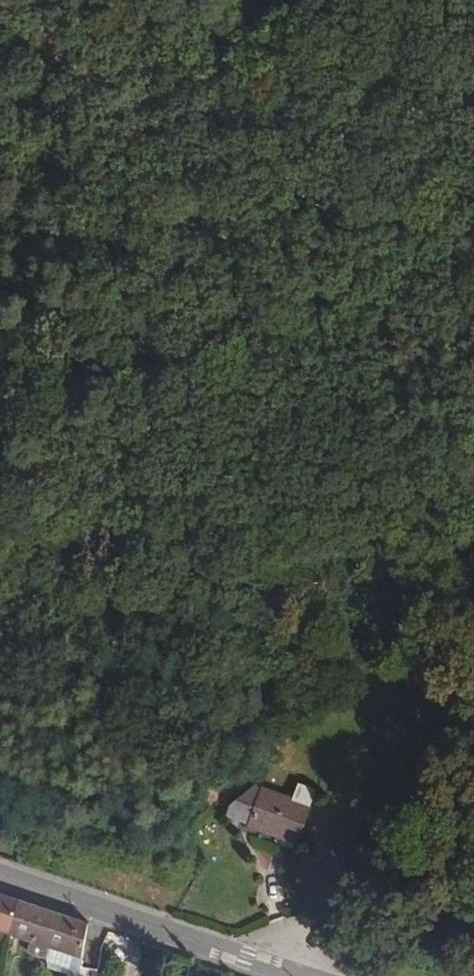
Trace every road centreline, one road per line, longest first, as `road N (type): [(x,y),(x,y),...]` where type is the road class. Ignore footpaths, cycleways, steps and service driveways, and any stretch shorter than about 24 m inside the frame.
road 1 (tertiary): [(0,876),(295,975)]

